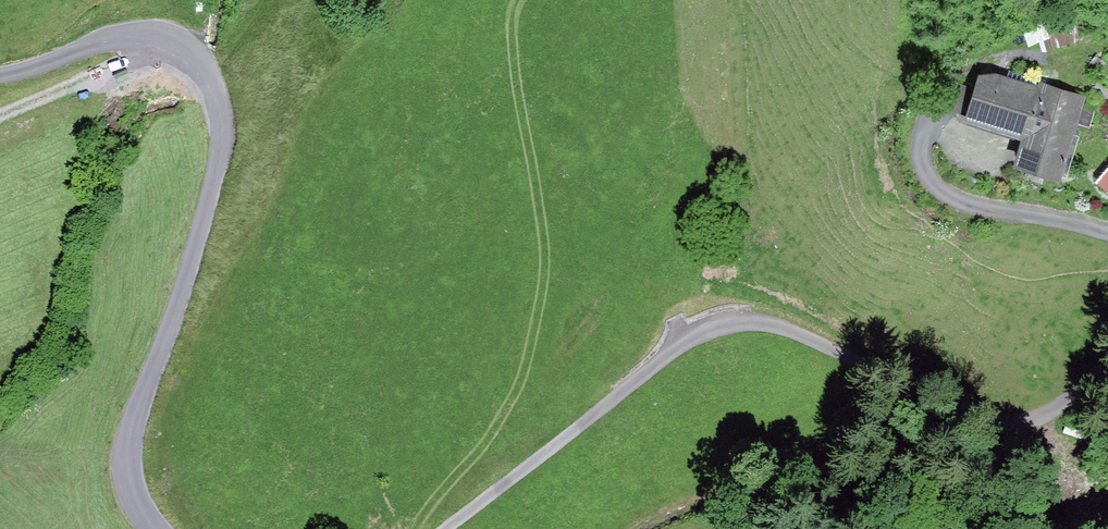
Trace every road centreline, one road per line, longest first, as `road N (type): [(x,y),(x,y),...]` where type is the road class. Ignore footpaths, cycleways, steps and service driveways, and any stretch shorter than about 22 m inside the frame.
road 1 (residential): [(444,528),(661,355),(737,321),(770,326),(909,396),(970,417),(1017,419),(1107,378)]
road 2 (residential): [(152,528),(128,489),(124,453),(198,240),(223,127),(210,79),(167,39),(93,44),(0,77)]
road 3 (residential): [(1107,233),(959,200),(923,178),(912,147),(929,94)]
road 4 (track): [(0,118),(167,39)]

